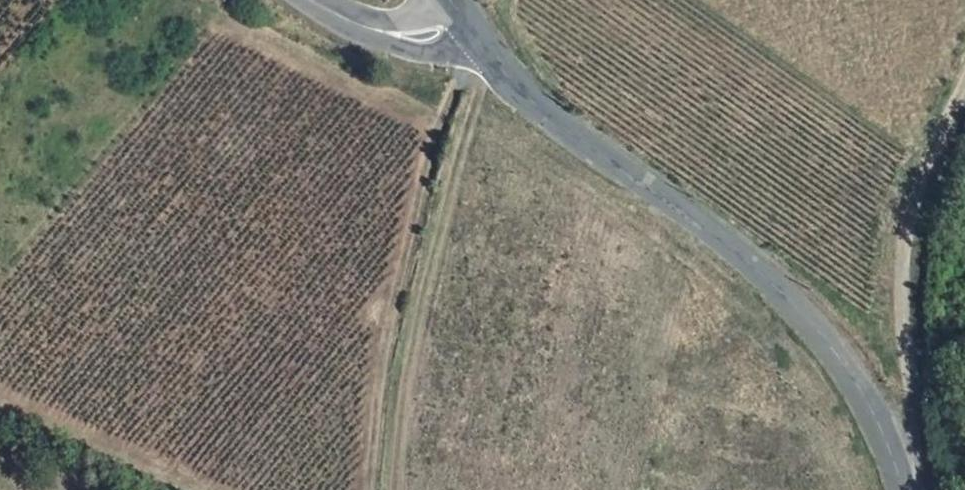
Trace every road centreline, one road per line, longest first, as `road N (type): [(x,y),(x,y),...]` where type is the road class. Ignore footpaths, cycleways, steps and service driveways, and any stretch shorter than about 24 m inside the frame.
road 1 (tertiary): [(469,18),(542,108),(749,258),(867,404),(905,489)]
road 2 (track): [(370,489),(390,319),(469,18)]
road 3 (track): [(964,81),(931,153),(909,228),(904,306),(918,447),(904,483)]
road 4 (tertiary): [(469,18),(390,36),(318,0)]

